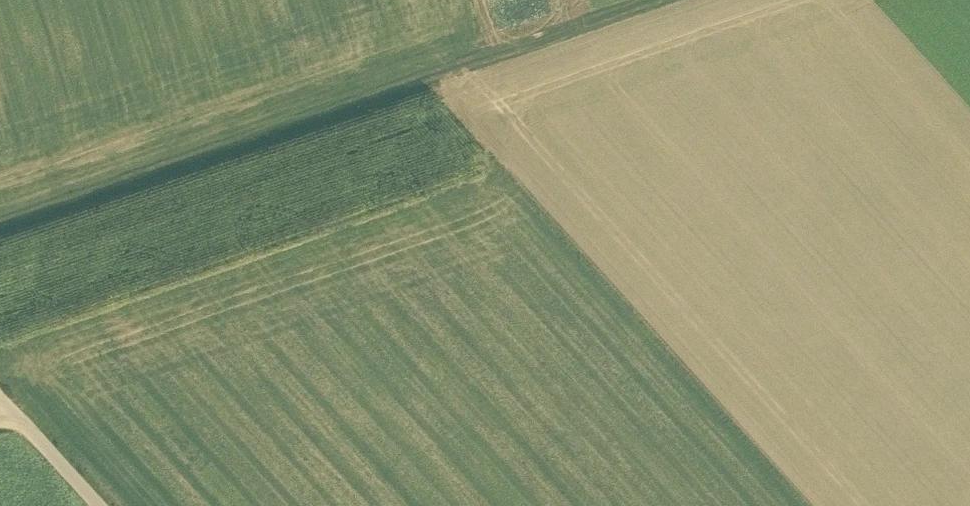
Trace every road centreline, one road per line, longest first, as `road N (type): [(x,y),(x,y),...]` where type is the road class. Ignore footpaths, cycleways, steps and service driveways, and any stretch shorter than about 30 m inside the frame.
road 1 (track): [(0,234),(675,0)]
road 2 (track): [(97,505),(0,399)]

